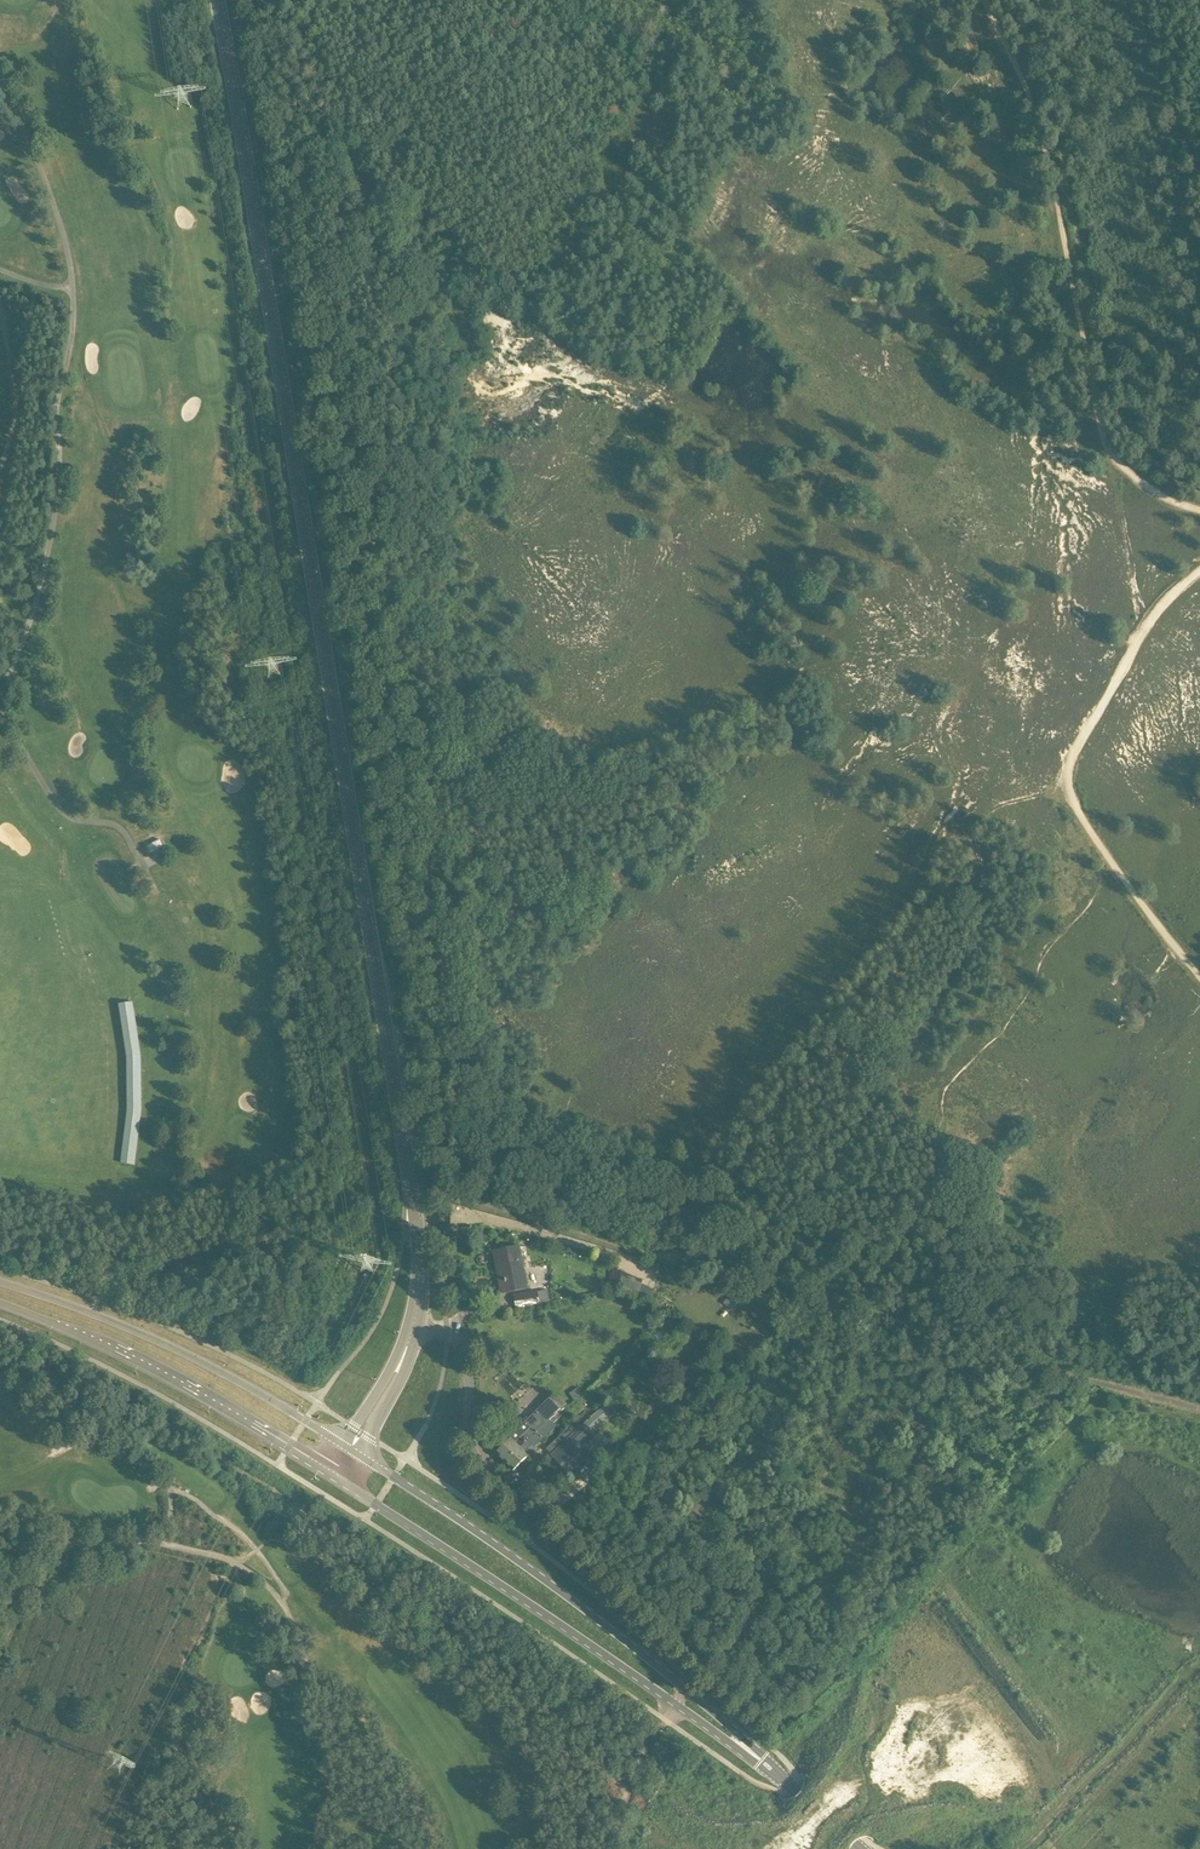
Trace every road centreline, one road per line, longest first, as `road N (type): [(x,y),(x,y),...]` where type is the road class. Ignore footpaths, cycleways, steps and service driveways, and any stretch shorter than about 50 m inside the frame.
road 1 (tertiary): [(413,1331),(420,1283),(411,1192),(218,0)]
road 2 (track): [(1199,510),(1156,491),(1105,442),(1046,135),(987,0)]
road 3 (tertiary): [(761,1761),(687,1689),(350,1450)]
road 4 (tertiary): [(336,1479),(761,1761)]
road 5 (unclassified): [(350,1450),(168,1344),(0,1282)]
road 6 (unclassified): [(0,1305),(183,1385),(336,1479)]
road 7 (track): [(1109,858),(1060,776),(1149,621),(1199,571)]
road 8 (residential): [(413,1331),(447,1334),(463,1346),(473,1457),(553,1540)]
road 9 (track): [(1199,1666),(1042,1832)]
road 10 (track): [(1199,976),(1109,858)]
road 11 (track): [(665,1721),(609,1848)]
road 12 (tertiary): [(350,1450),(413,1331)]
road 13 (tertiary): [(858,1848),(761,1761)]

